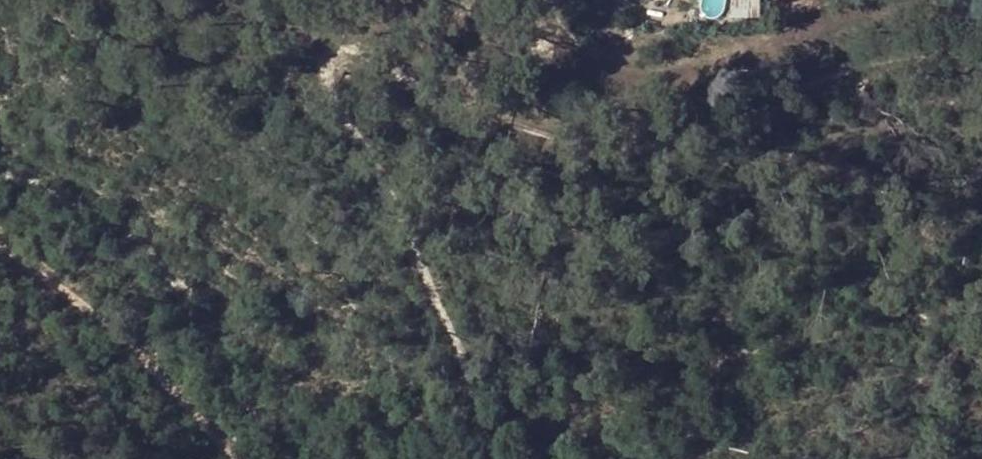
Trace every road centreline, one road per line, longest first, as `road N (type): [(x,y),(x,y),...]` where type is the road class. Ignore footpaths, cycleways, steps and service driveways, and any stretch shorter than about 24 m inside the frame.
road 1 (track): [(0,241),(124,340),(244,458)]

